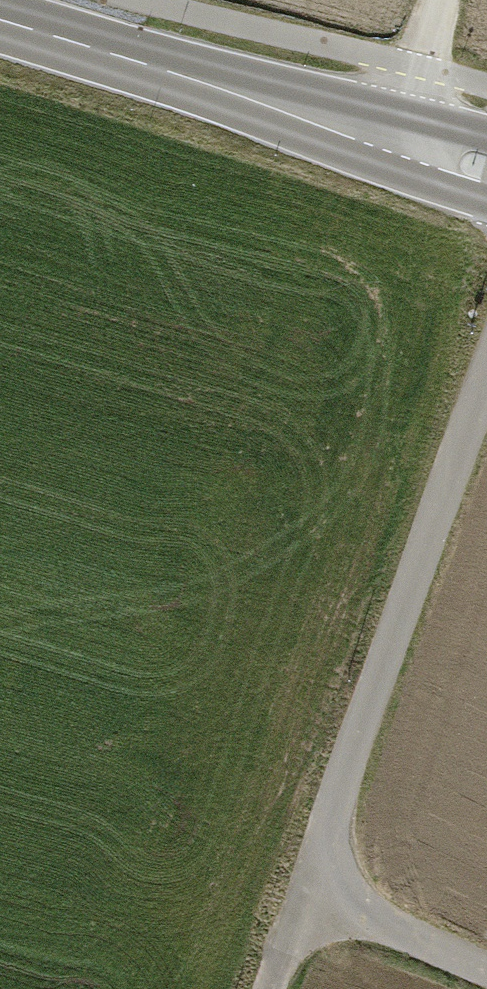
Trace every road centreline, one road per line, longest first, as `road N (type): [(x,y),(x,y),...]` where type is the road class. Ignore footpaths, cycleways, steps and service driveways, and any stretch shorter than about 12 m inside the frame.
road 1 (unclassified): [(307,897),(486,378)]
road 2 (secondary): [(0,18),(486,168)]
road 3 (unclassified): [(486,968),(307,897)]
road 4 (track): [(390,136),(440,0)]

